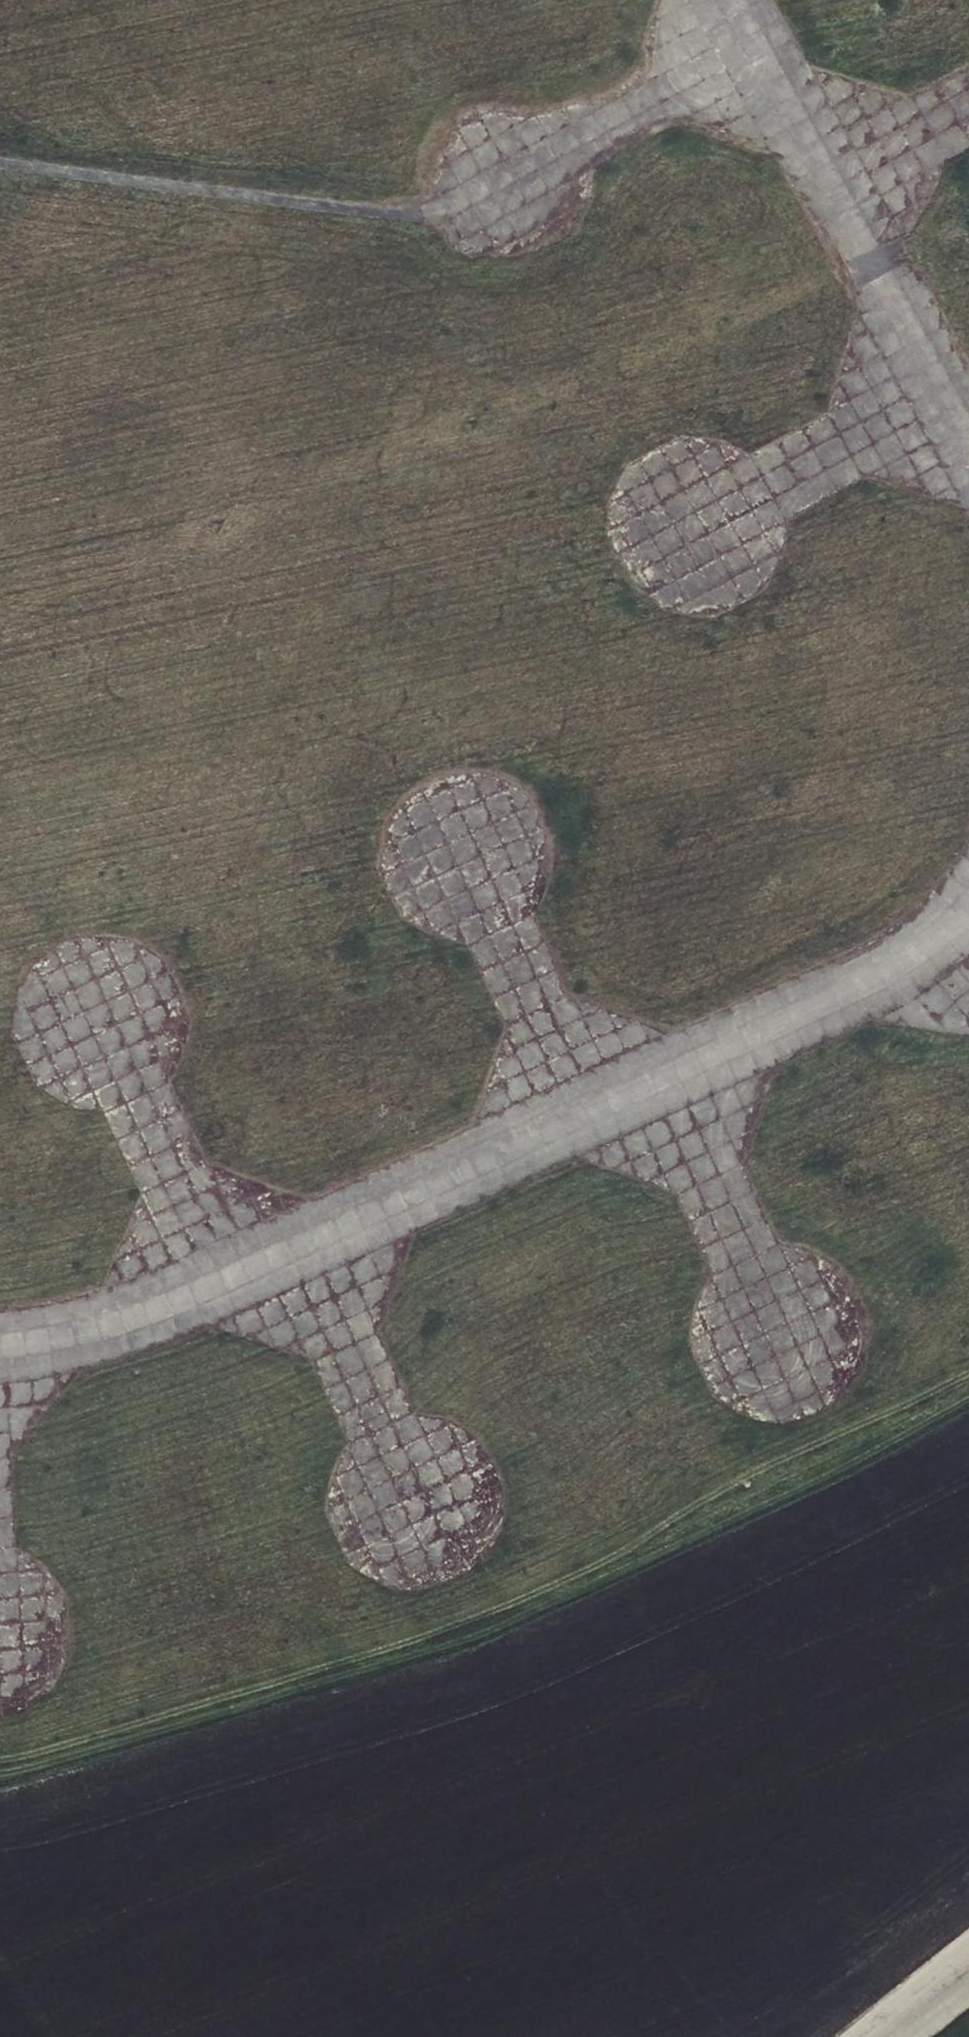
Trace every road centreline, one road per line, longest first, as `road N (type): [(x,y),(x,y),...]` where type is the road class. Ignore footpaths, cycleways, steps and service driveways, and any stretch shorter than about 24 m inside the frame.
road 1 (track): [(968,1952),(861,2036)]

